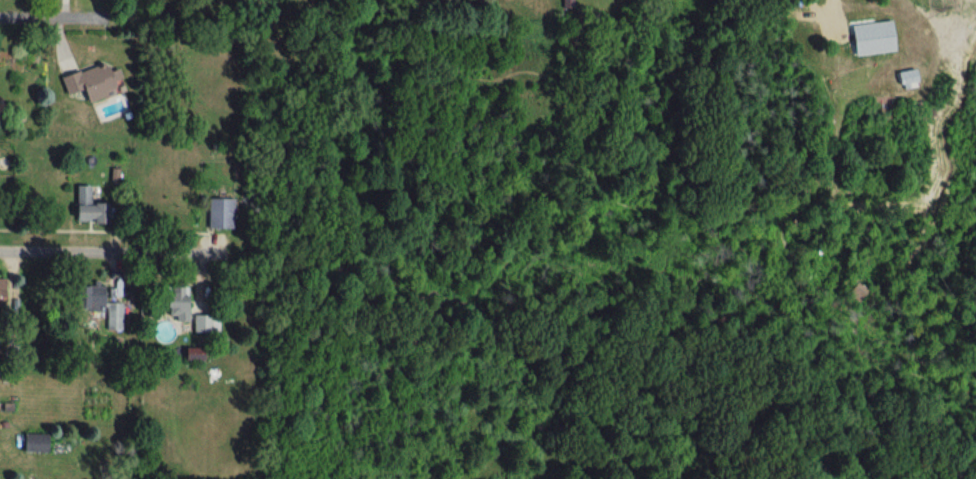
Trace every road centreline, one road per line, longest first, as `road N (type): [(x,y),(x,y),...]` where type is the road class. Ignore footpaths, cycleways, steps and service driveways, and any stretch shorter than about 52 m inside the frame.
road 1 (residential): [(0,249),(229,253)]

